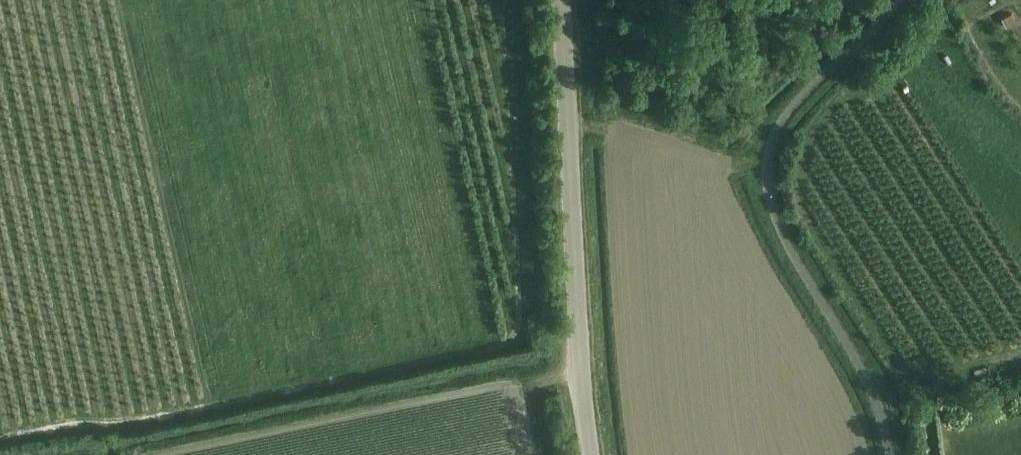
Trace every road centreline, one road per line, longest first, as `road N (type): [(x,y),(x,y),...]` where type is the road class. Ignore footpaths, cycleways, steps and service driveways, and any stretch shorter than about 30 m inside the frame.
road 1 (unclassified): [(590,454),(562,0)]
road 2 (unclassified): [(765,180),(787,112),(893,0)]

